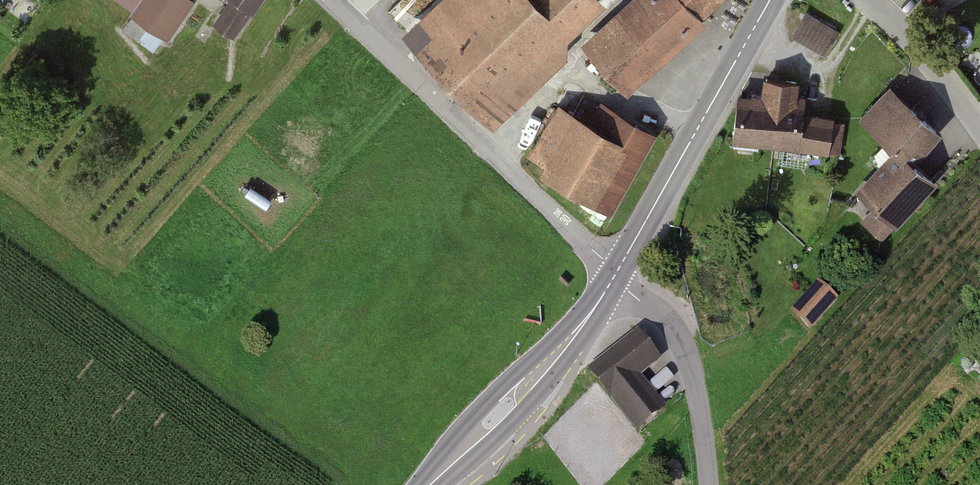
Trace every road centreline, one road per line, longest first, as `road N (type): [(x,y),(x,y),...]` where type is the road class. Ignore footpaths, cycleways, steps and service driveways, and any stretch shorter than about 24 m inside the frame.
road 1 (unclassified): [(615,275),(329,0)]
road 2 (tertiary): [(615,275),(769,0)]
road 3 (tertiary): [(429,484),(545,367),(615,275)]
road 4 (track): [(709,484),(689,359),(669,319),(615,275)]
road 5 (residential): [(871,0),(979,124)]

